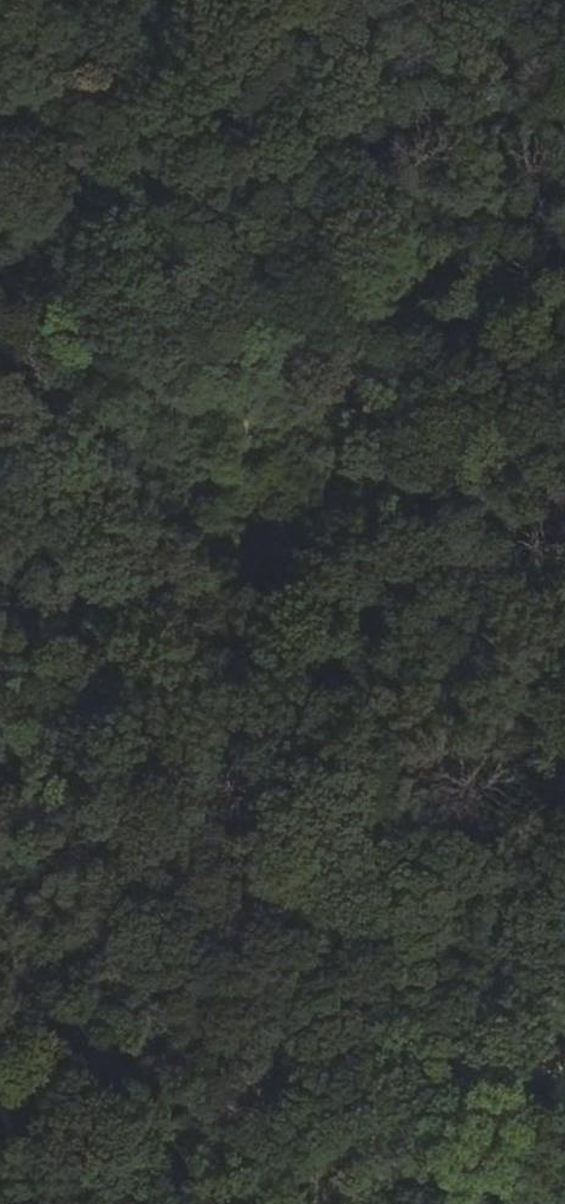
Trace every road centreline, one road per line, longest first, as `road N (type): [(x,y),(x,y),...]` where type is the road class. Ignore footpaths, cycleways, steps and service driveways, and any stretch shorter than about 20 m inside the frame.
road 1 (track): [(564,1007),(27,1203)]

